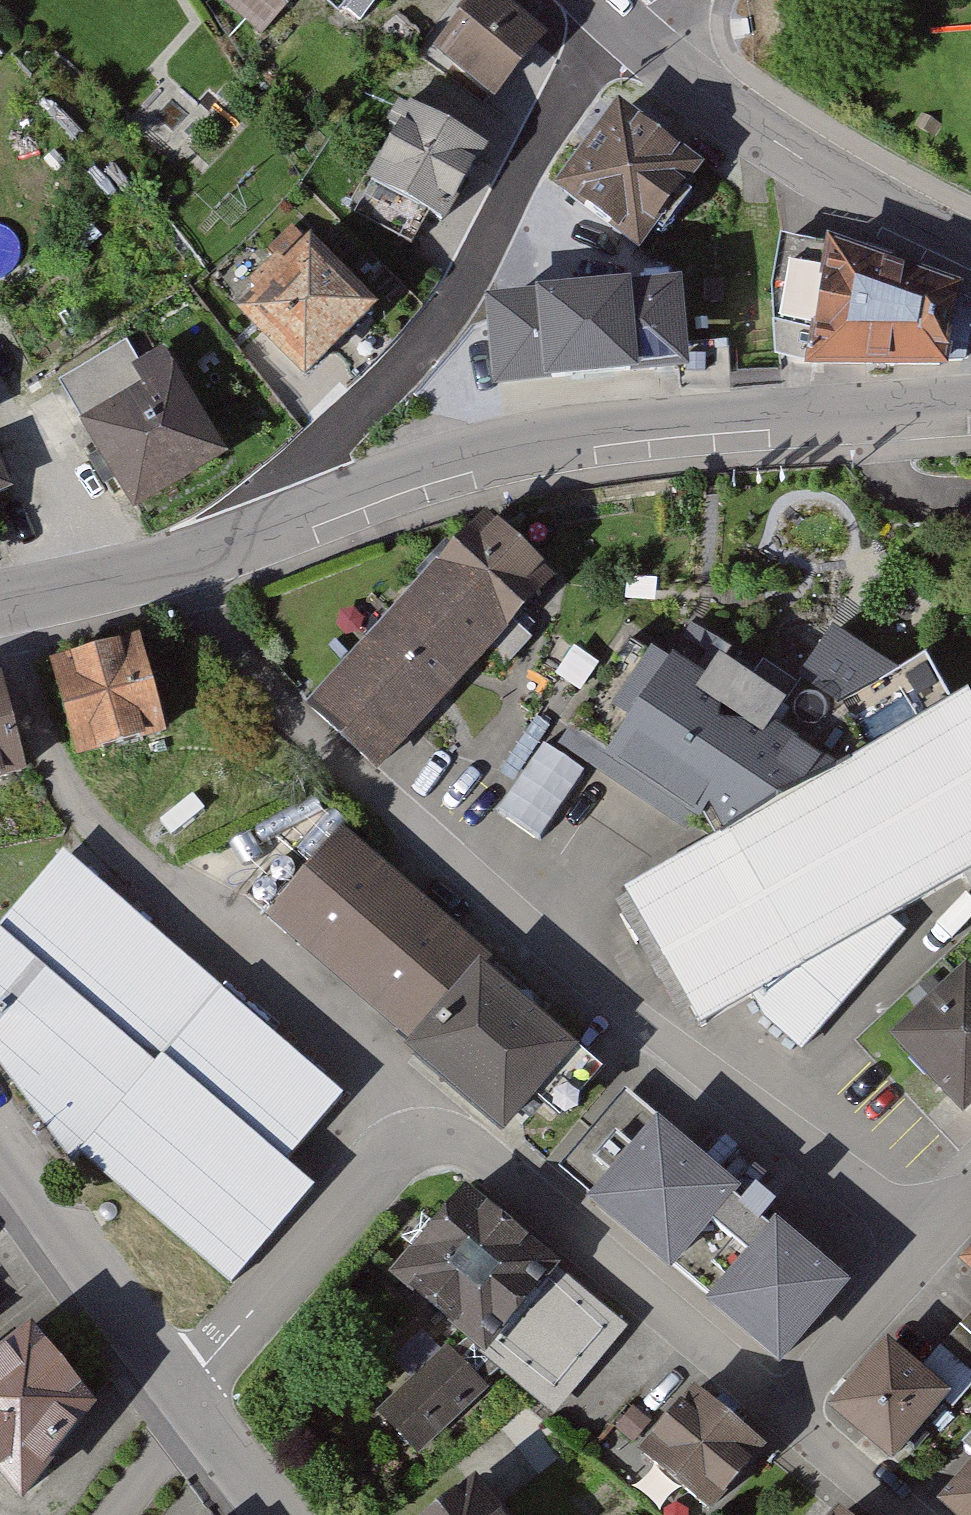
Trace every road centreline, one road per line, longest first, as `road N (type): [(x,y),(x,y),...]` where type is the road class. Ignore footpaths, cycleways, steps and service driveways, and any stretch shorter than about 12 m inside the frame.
road 1 (residential): [(208,559),(231,639),(348,774),(935,1238)]
road 2 (tertiary): [(235,551),(457,459),(662,422),(970,403)]
road 3 (residential): [(621,25),(596,44),(470,281),(235,551)]
road 4 (residential): [(784,1416),(486,1156),(427,1136)]
road 5 (tertiary): [(970,249),(746,126),(621,25)]
road 6 (residential): [(187,1400),(203,1368),(381,1156),(427,1136)]
road 7 (residential): [(0,1147),(187,1400)]
road 8 (residential): [(784,1416),(935,1238)]
road 9 (tertiary): [(0,605),(208,559)]
road 10 (residential): [(901,1514),(784,1416)]
road 11 (residential): [(187,1400),(277,1514)]

